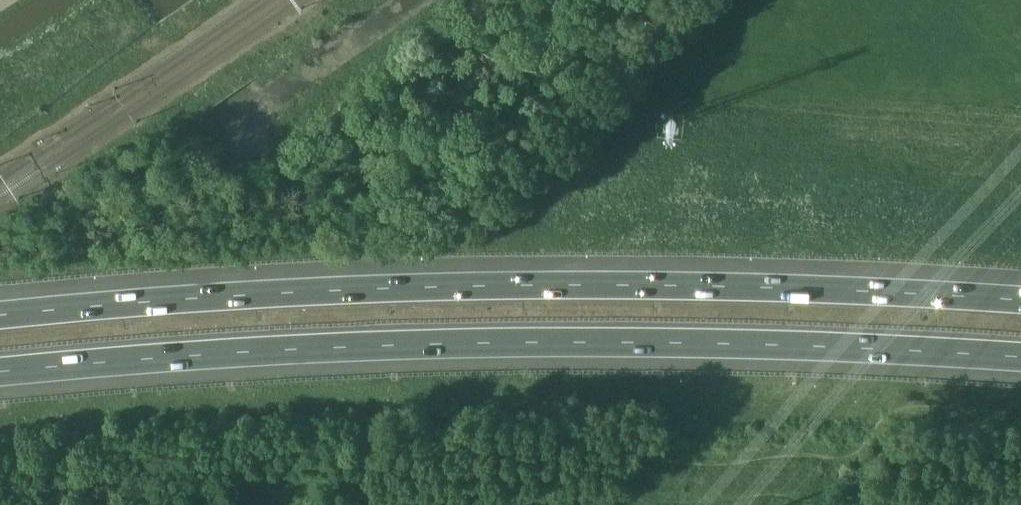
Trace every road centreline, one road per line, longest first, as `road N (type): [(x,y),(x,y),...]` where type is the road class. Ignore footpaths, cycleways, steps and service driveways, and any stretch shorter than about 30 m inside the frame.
road 1 (motorway): [(0,372),(212,353),(576,341),(1020,357)]
road 2 (motorway): [(1020,299),(768,286),(404,286),(0,313)]
road 3 (track): [(30,126),(212,0)]

